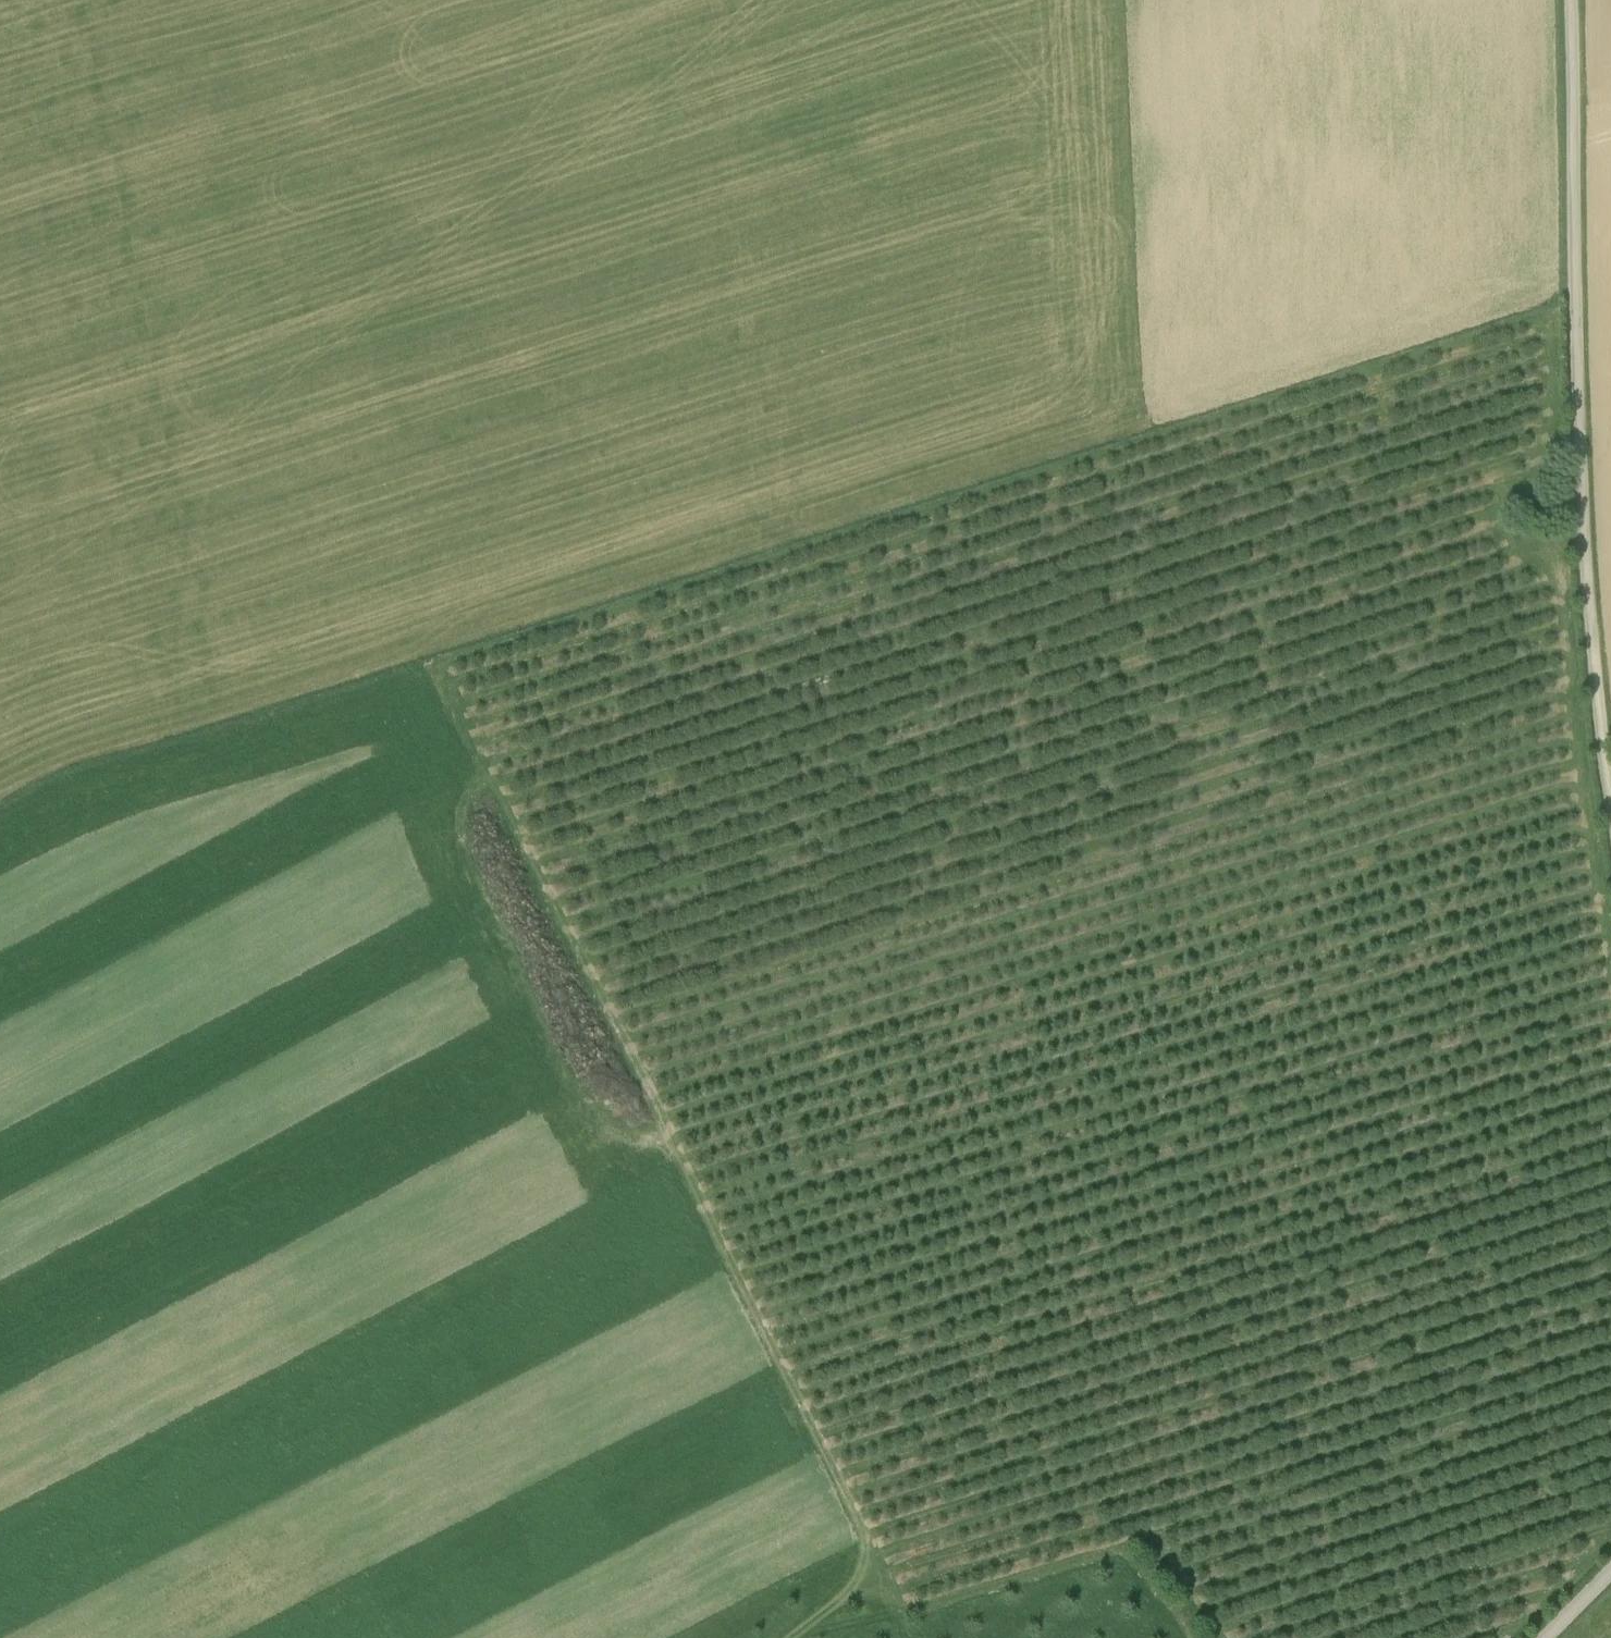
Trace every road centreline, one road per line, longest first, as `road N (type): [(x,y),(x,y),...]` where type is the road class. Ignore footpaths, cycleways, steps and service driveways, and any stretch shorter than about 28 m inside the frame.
road 1 (unclassified): [(1610,800),(1580,463),(1573,0)]

